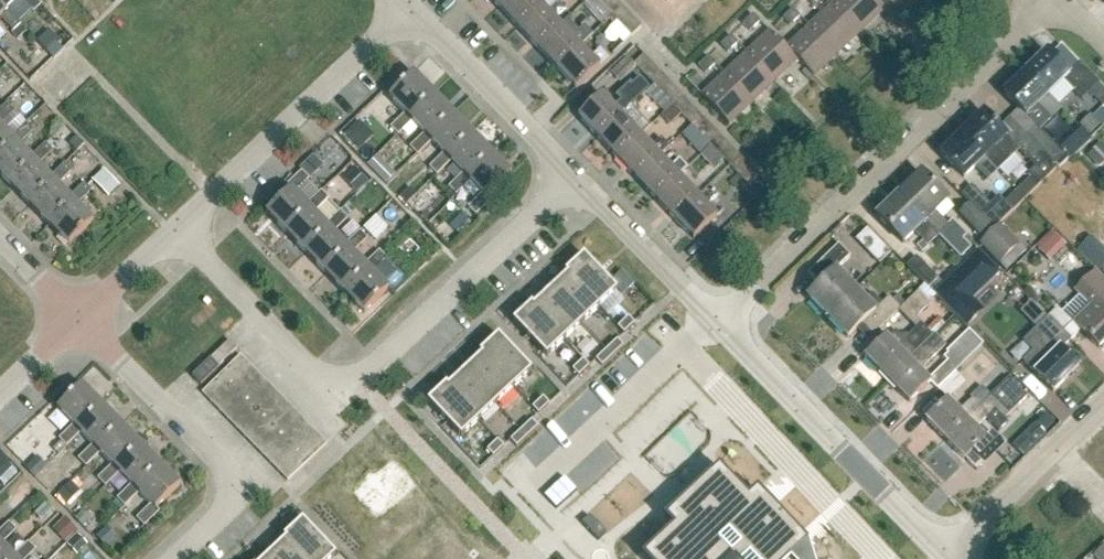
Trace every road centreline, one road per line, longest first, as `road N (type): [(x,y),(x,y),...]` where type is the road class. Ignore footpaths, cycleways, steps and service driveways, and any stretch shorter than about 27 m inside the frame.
road 1 (residential): [(183,224),(307,367),(339,381),(365,373),(575,176)]
road 2 (residential): [(719,325),(1057,0)]
road 3 (residential): [(172,558),(248,487),(80,321)]
road 4 (residential): [(944,554),(719,325)]
road 5 (residential): [(183,224),(409,4)]
road 6 (residential): [(575,176),(409,4)]
road 7 (residential): [(944,554),(1103,400)]
road 8 (residential): [(719,325),(575,176)]
road 9 (residential): [(80,321),(183,224)]

